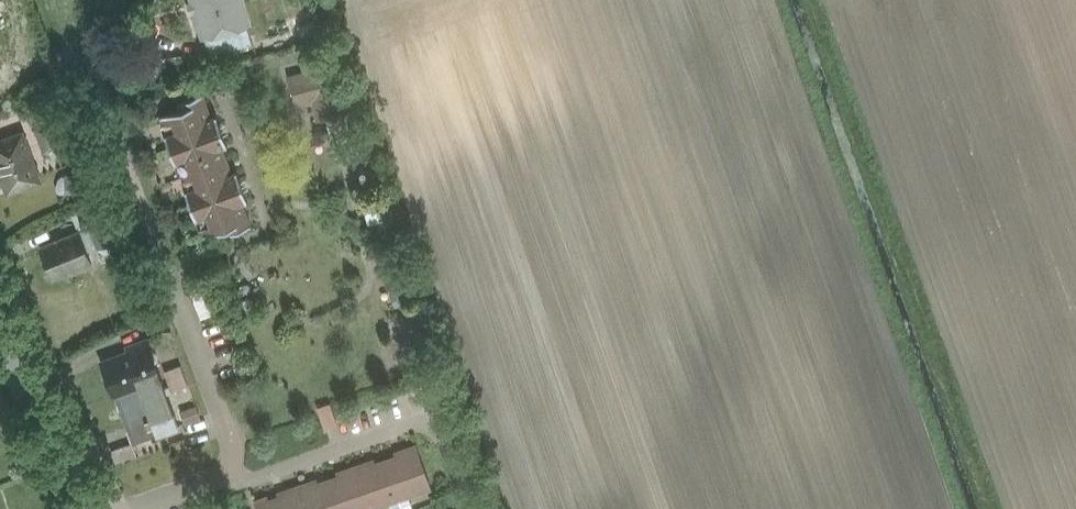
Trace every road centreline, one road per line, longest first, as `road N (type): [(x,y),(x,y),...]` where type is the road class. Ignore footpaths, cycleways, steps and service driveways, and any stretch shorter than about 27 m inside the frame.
road 1 (residential): [(143,508),(225,466),(233,451),(170,262)]
road 2 (tertiary): [(106,508),(0,305)]

